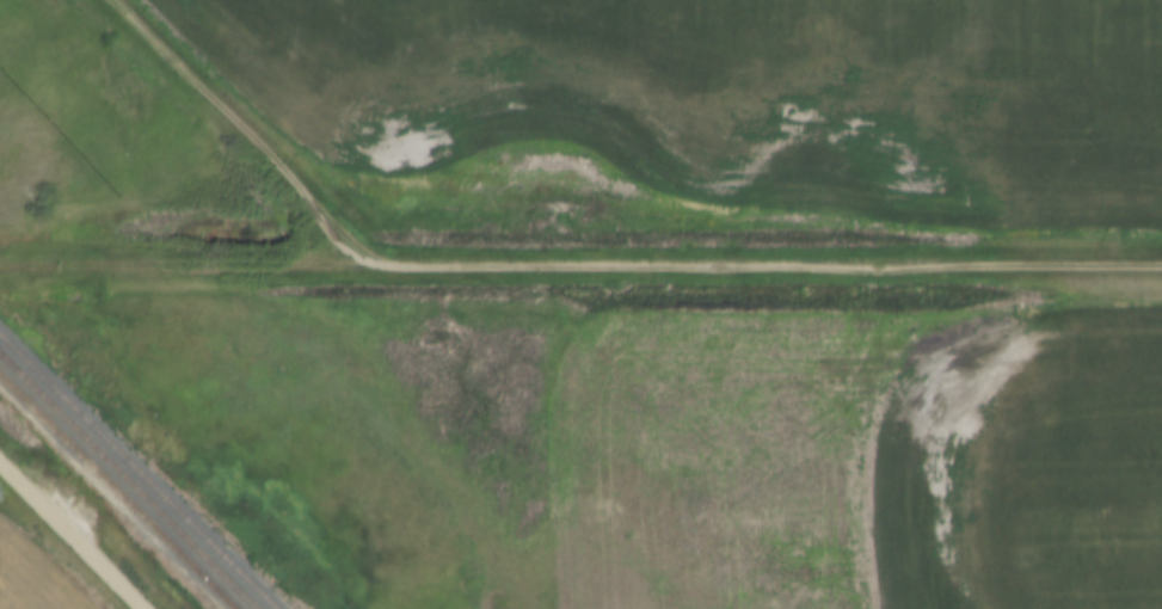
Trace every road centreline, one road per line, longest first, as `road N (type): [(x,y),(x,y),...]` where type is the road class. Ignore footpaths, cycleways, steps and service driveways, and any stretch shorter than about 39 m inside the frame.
road 1 (track): [(1161,272),(799,273),(373,260)]
road 2 (track): [(373,260),(337,238),(106,0)]
road 3 (track): [(0,265),(373,260)]

